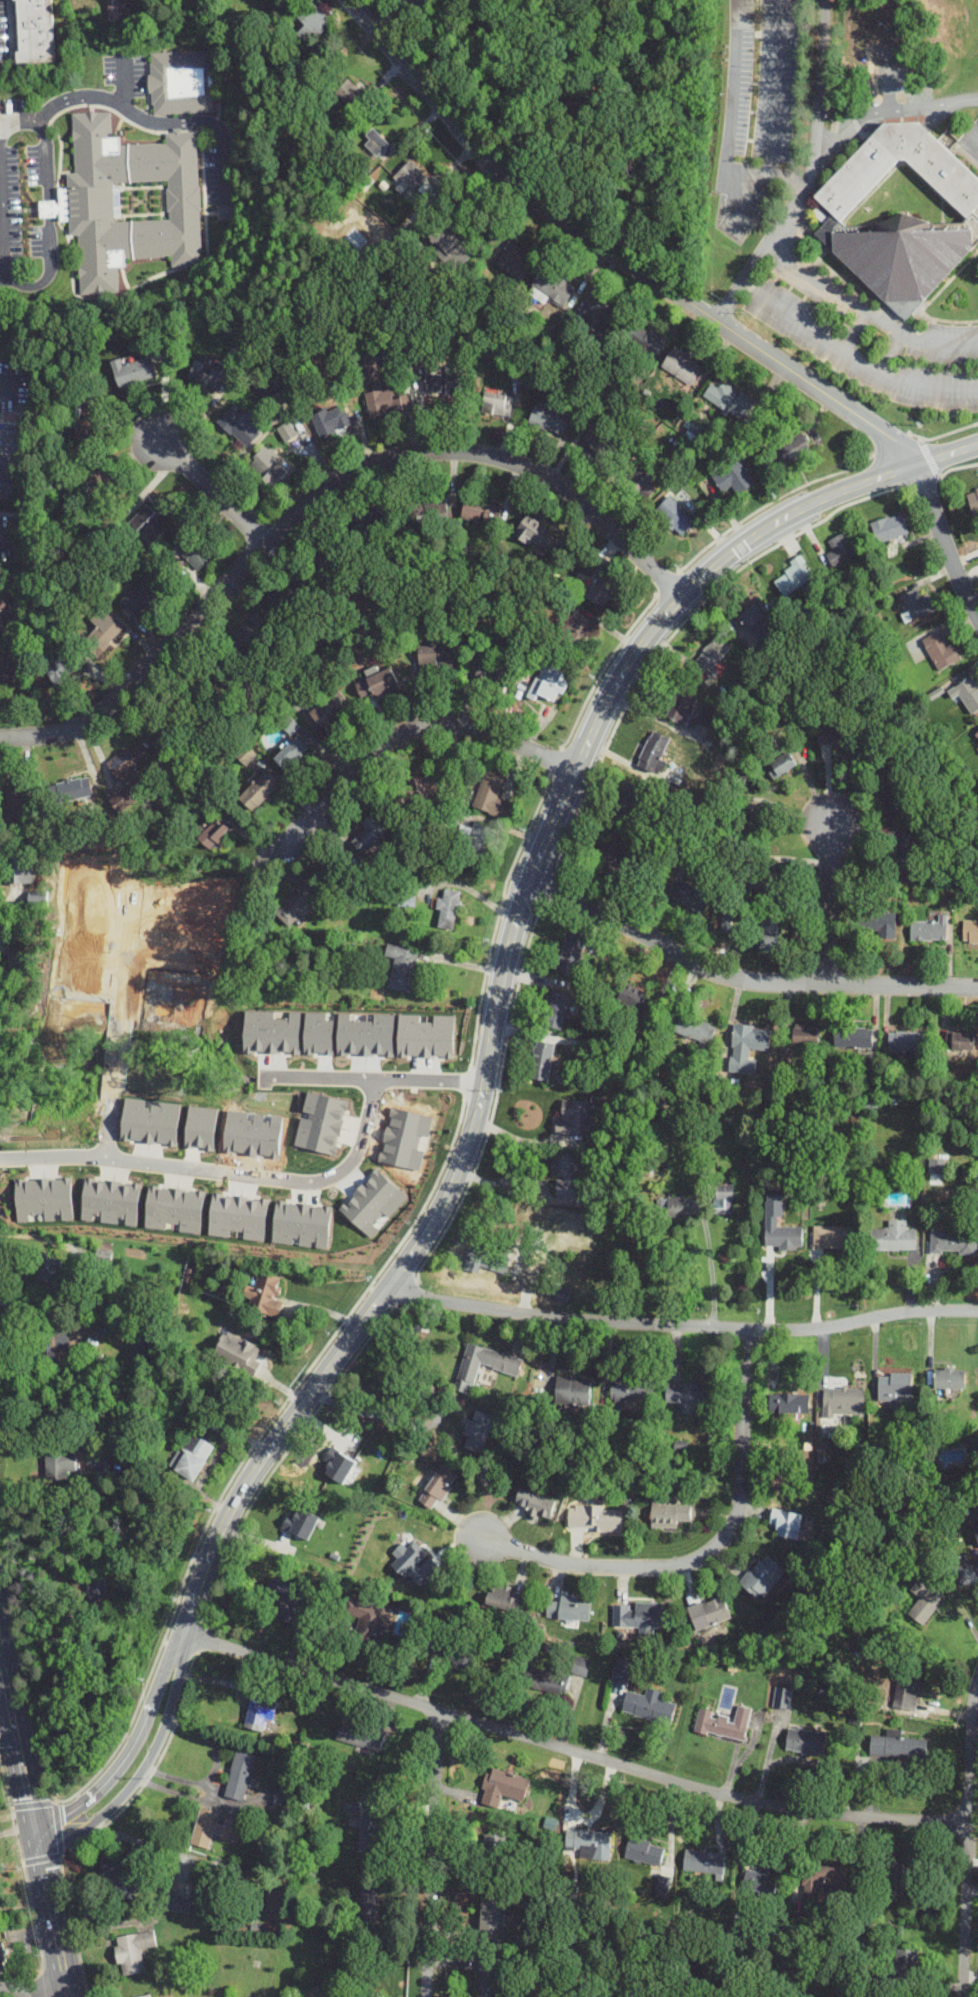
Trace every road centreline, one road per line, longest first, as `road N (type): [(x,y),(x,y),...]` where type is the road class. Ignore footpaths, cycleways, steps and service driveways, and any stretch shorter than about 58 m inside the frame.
road 1 (tertiary): [(36,1831),(88,1813),(139,1758),(213,1544),(436,1219),(467,1153),(529,881),(627,664),(677,596),(792,513),(977,443)]
road 2 (residential): [(344,0),(463,138),(523,192),(890,440),(911,465),(977,622)]
road 3 (residential): [(677,596),(539,478),(444,453),(379,467),(331,489),(268,543),(162,662),(83,726),(0,740)]
road 4 (residential): [(185,1636),(715,1792),(825,1812),(968,1821)]
road 5 (residential): [(383,1293),(558,1319),(793,1331),(977,1314)]
road 6 (residential): [(977,987),(729,976),(529,881)]
road 7 (residential): [(735,1326),(739,1505),(707,1557),(583,1566),(483,1540)]
road 8 (residential): [(0,1160),(111,1158),(315,1182),(349,1165),(366,1131),(376,1079)]
road 9 (residential): [(572,773),(473,729),(416,725),(374,751),(286,836)]
road 10 (residential): [(977,1685),(961,1996)]
road 11 (residential): [(440,1712),(425,1996)]
road 12 (residential): [(130,883),(104,1158)]
road 13 (residential): [(485,1082),(261,1075)]
road 14 (secondary): [(70,1996),(36,1831)]
road 15 (residential): [(828,983),(830,827)]
road 16 (residential): [(268,543),(165,441)]

